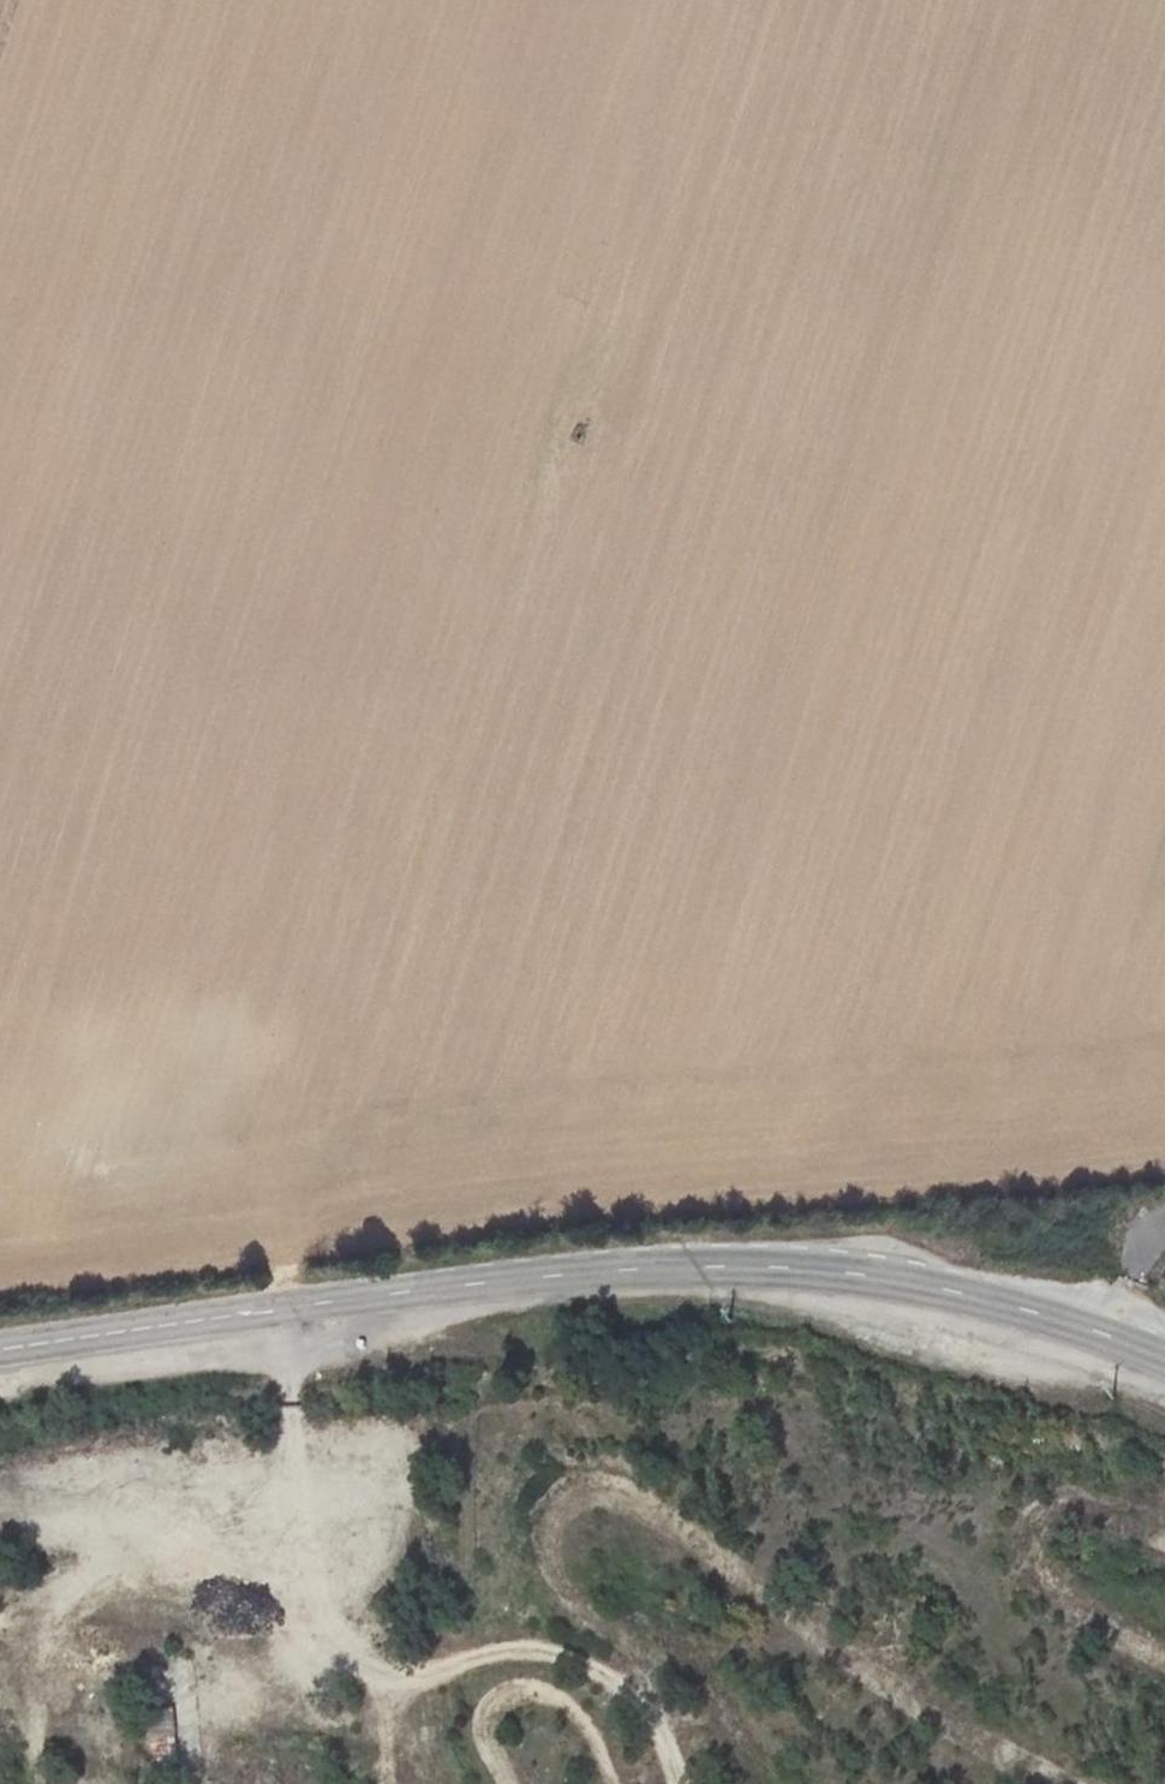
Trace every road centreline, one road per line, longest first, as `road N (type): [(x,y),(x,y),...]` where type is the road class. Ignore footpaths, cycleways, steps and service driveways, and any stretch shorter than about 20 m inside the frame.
road 1 (tertiary): [(0,1349),(414,1290),(678,1266),(843,1273),(923,1285),(1106,1335)]
road 2 (unclassified): [(1106,1335),(1164,1231)]

